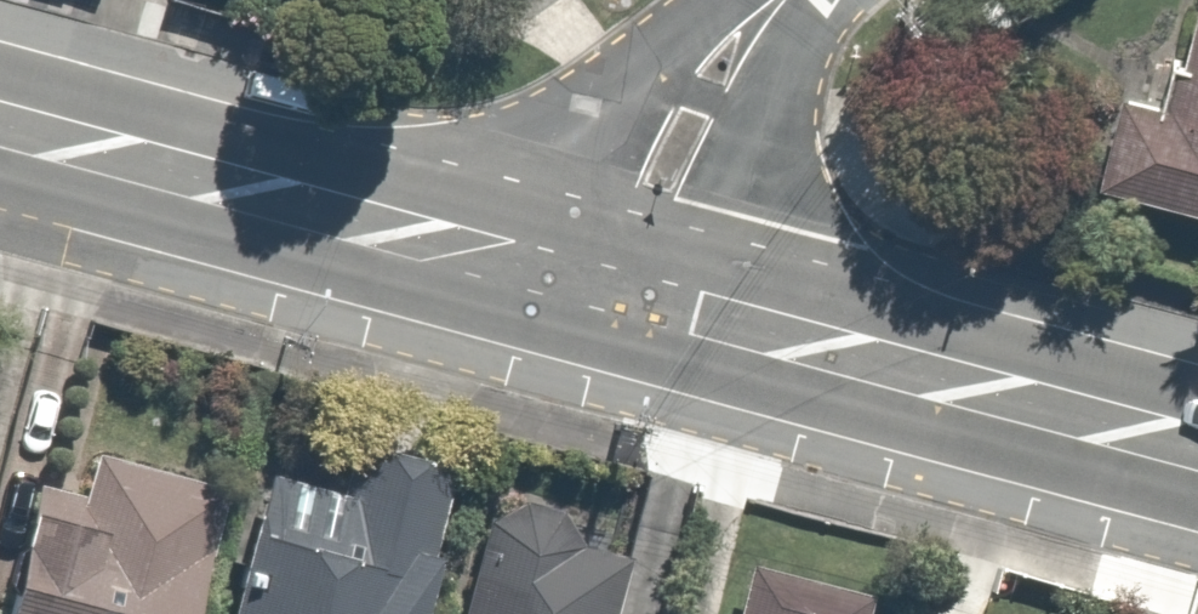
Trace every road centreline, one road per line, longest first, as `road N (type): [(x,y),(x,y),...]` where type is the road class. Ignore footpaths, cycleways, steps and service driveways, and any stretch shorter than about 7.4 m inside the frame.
road 1 (secondary): [(0,124),(619,294)]
road 2 (secondary): [(619,294),(1197,448)]
road 3 (residential): [(758,0),(663,146),(619,294)]

